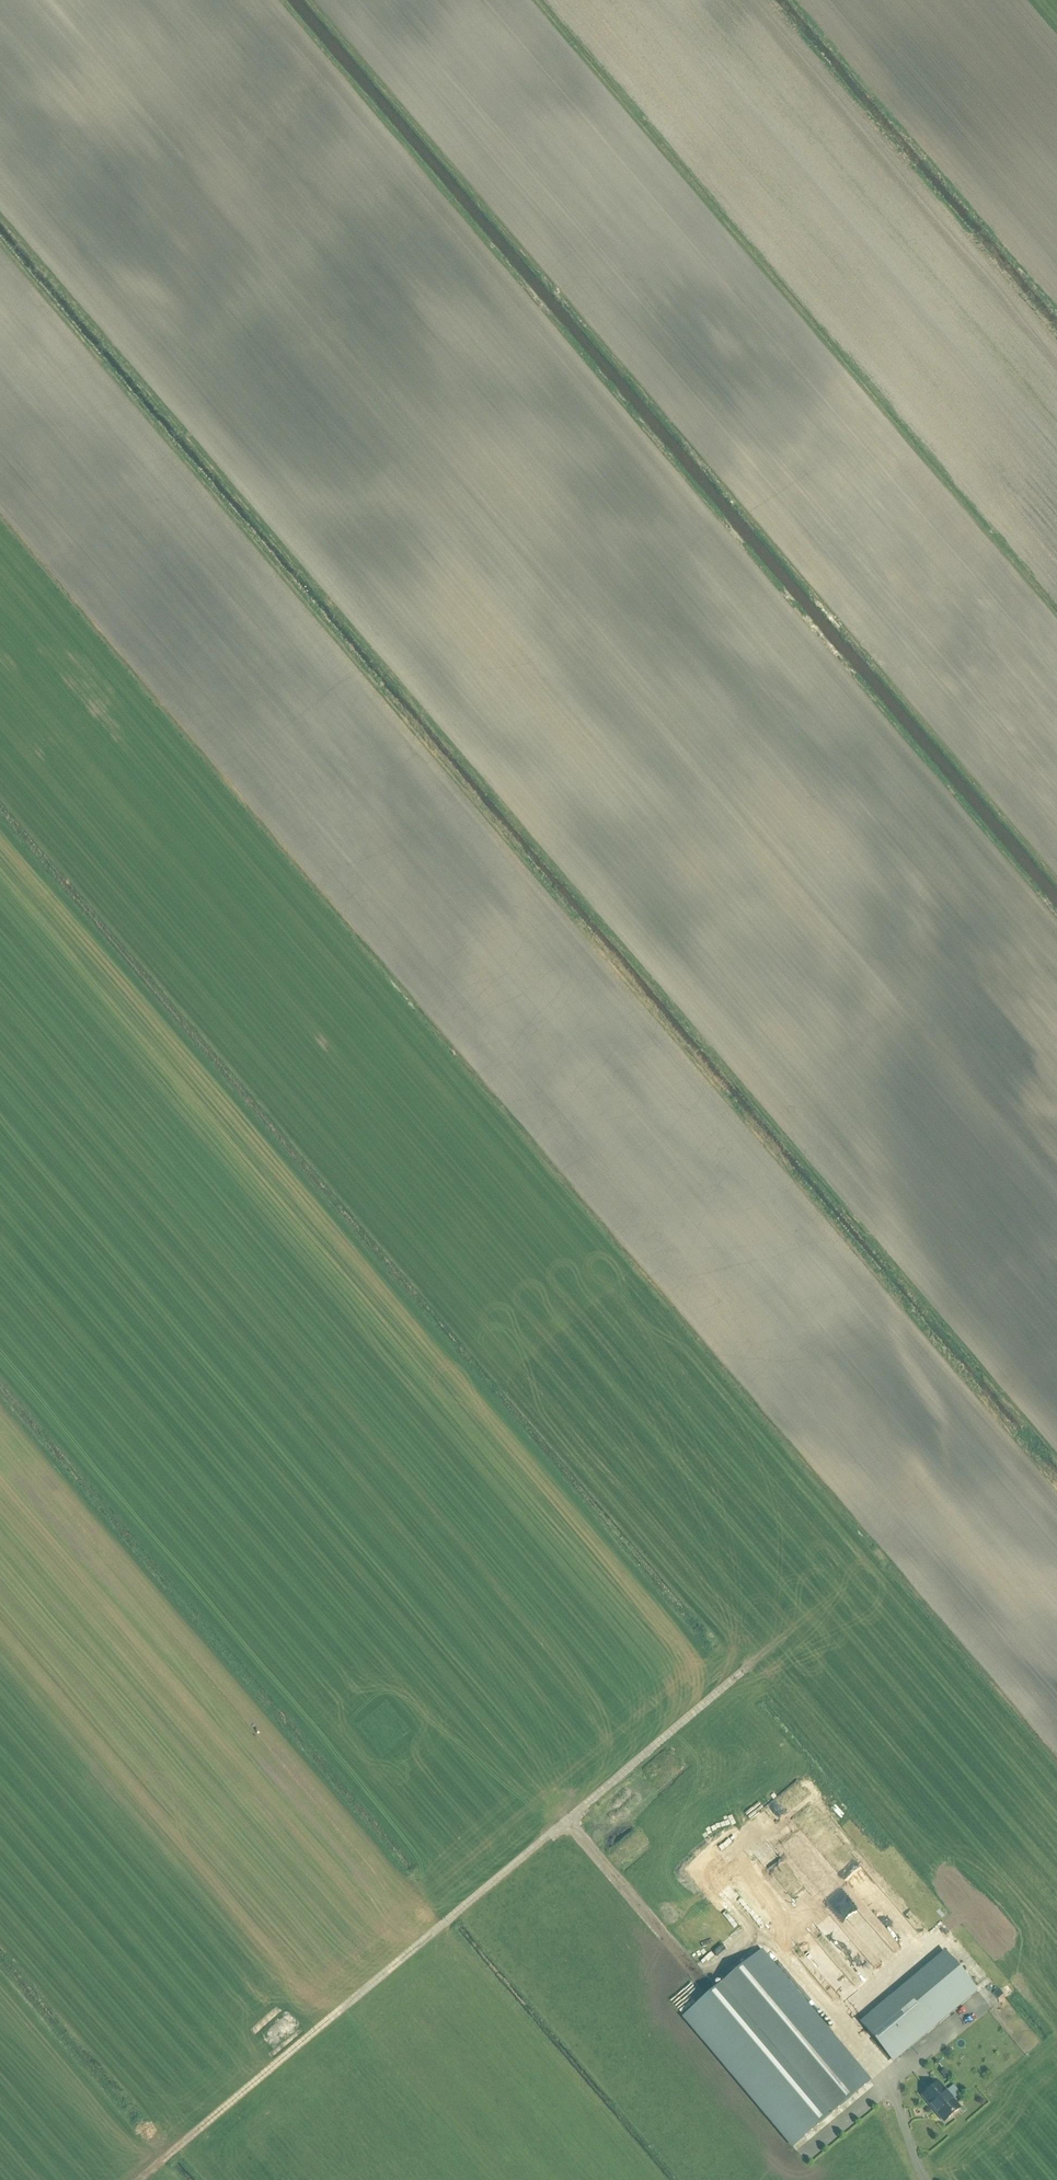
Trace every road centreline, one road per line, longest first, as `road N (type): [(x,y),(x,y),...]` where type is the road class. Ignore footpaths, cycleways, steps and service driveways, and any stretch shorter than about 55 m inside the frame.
road 1 (track): [(728,1686),(157,2166)]
road 2 (track): [(886,2082),(757,1934),(714,1971),(686,1965),(569,1820)]

